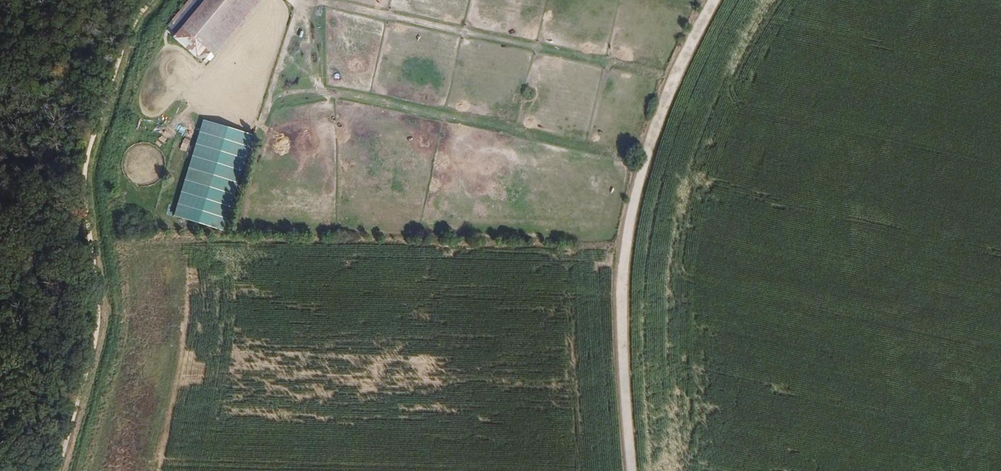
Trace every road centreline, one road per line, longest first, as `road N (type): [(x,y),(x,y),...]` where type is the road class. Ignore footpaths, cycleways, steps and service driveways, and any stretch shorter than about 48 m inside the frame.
road 1 (track): [(636,470),(622,305),(635,211),(672,90),(717,0)]

